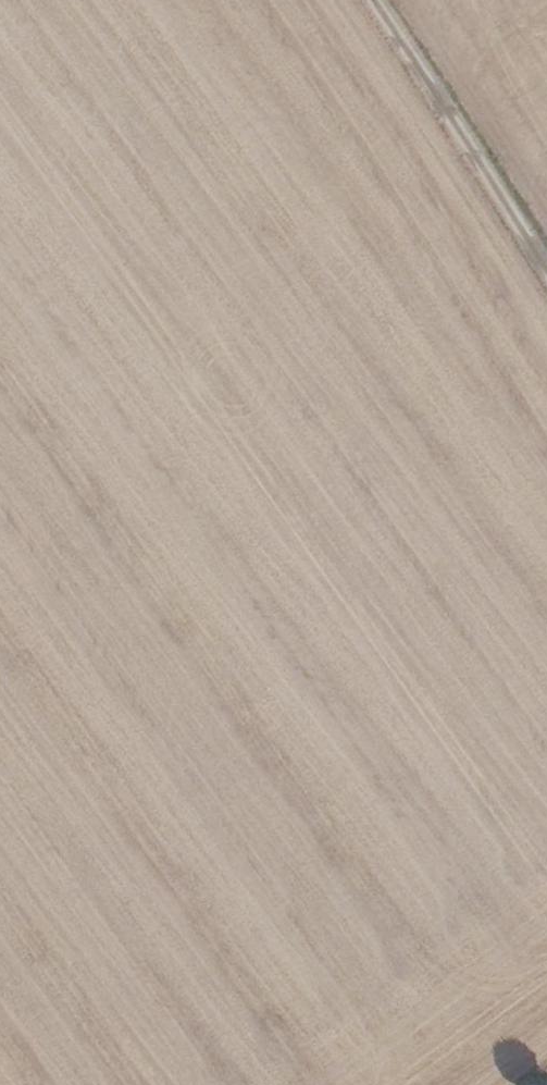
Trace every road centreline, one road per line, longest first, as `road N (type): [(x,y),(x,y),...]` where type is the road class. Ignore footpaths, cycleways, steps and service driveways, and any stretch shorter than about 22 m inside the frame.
road 1 (track): [(367,0),(546,278)]

